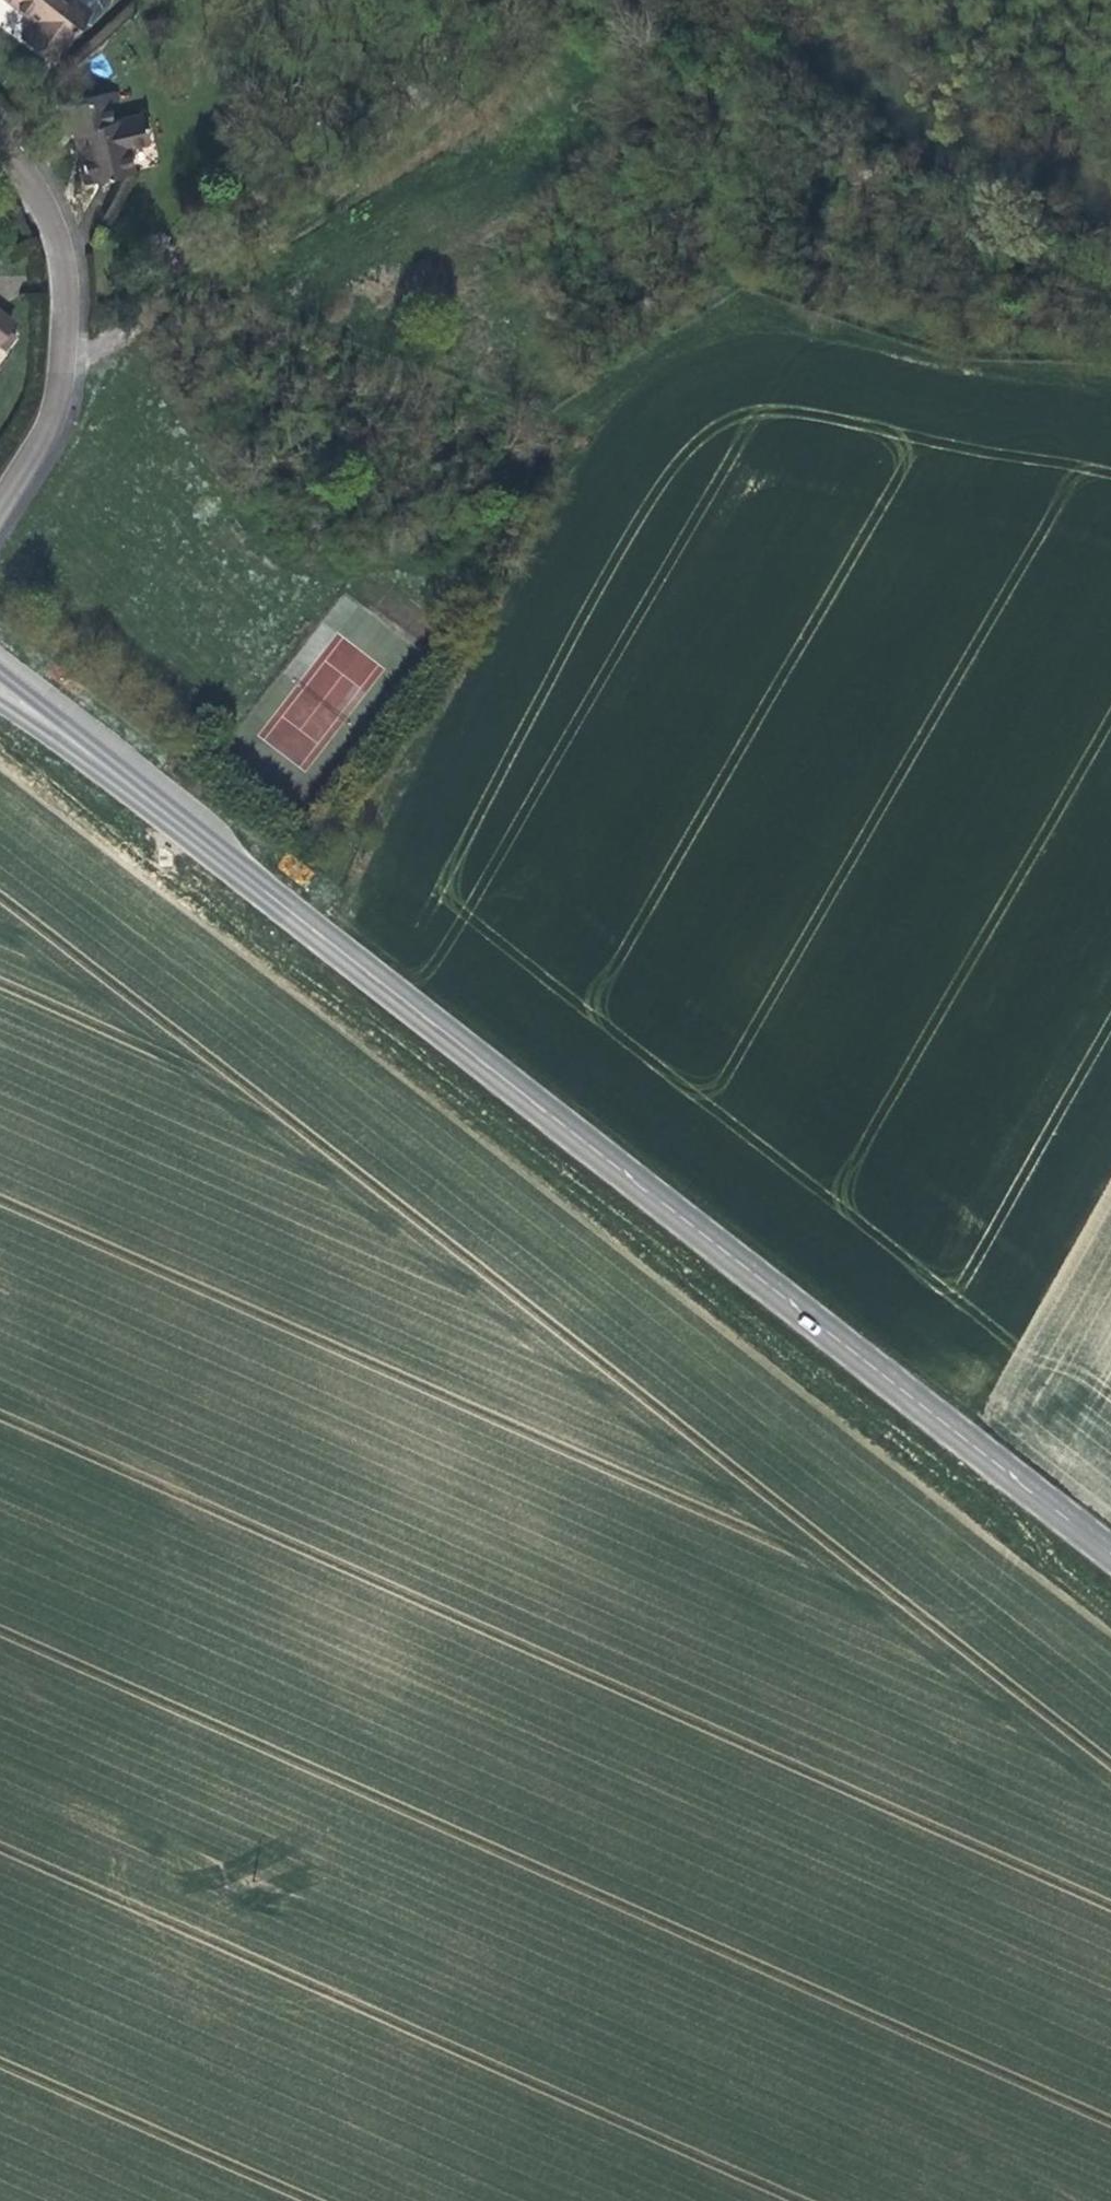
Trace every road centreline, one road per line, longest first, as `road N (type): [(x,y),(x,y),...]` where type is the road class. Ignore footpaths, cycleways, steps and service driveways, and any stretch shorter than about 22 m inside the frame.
road 1 (tertiary): [(0,685),(1110,1554)]
road 2 (residential): [(0,505),(50,421),(65,343),(59,245),(44,204),(0,142)]

